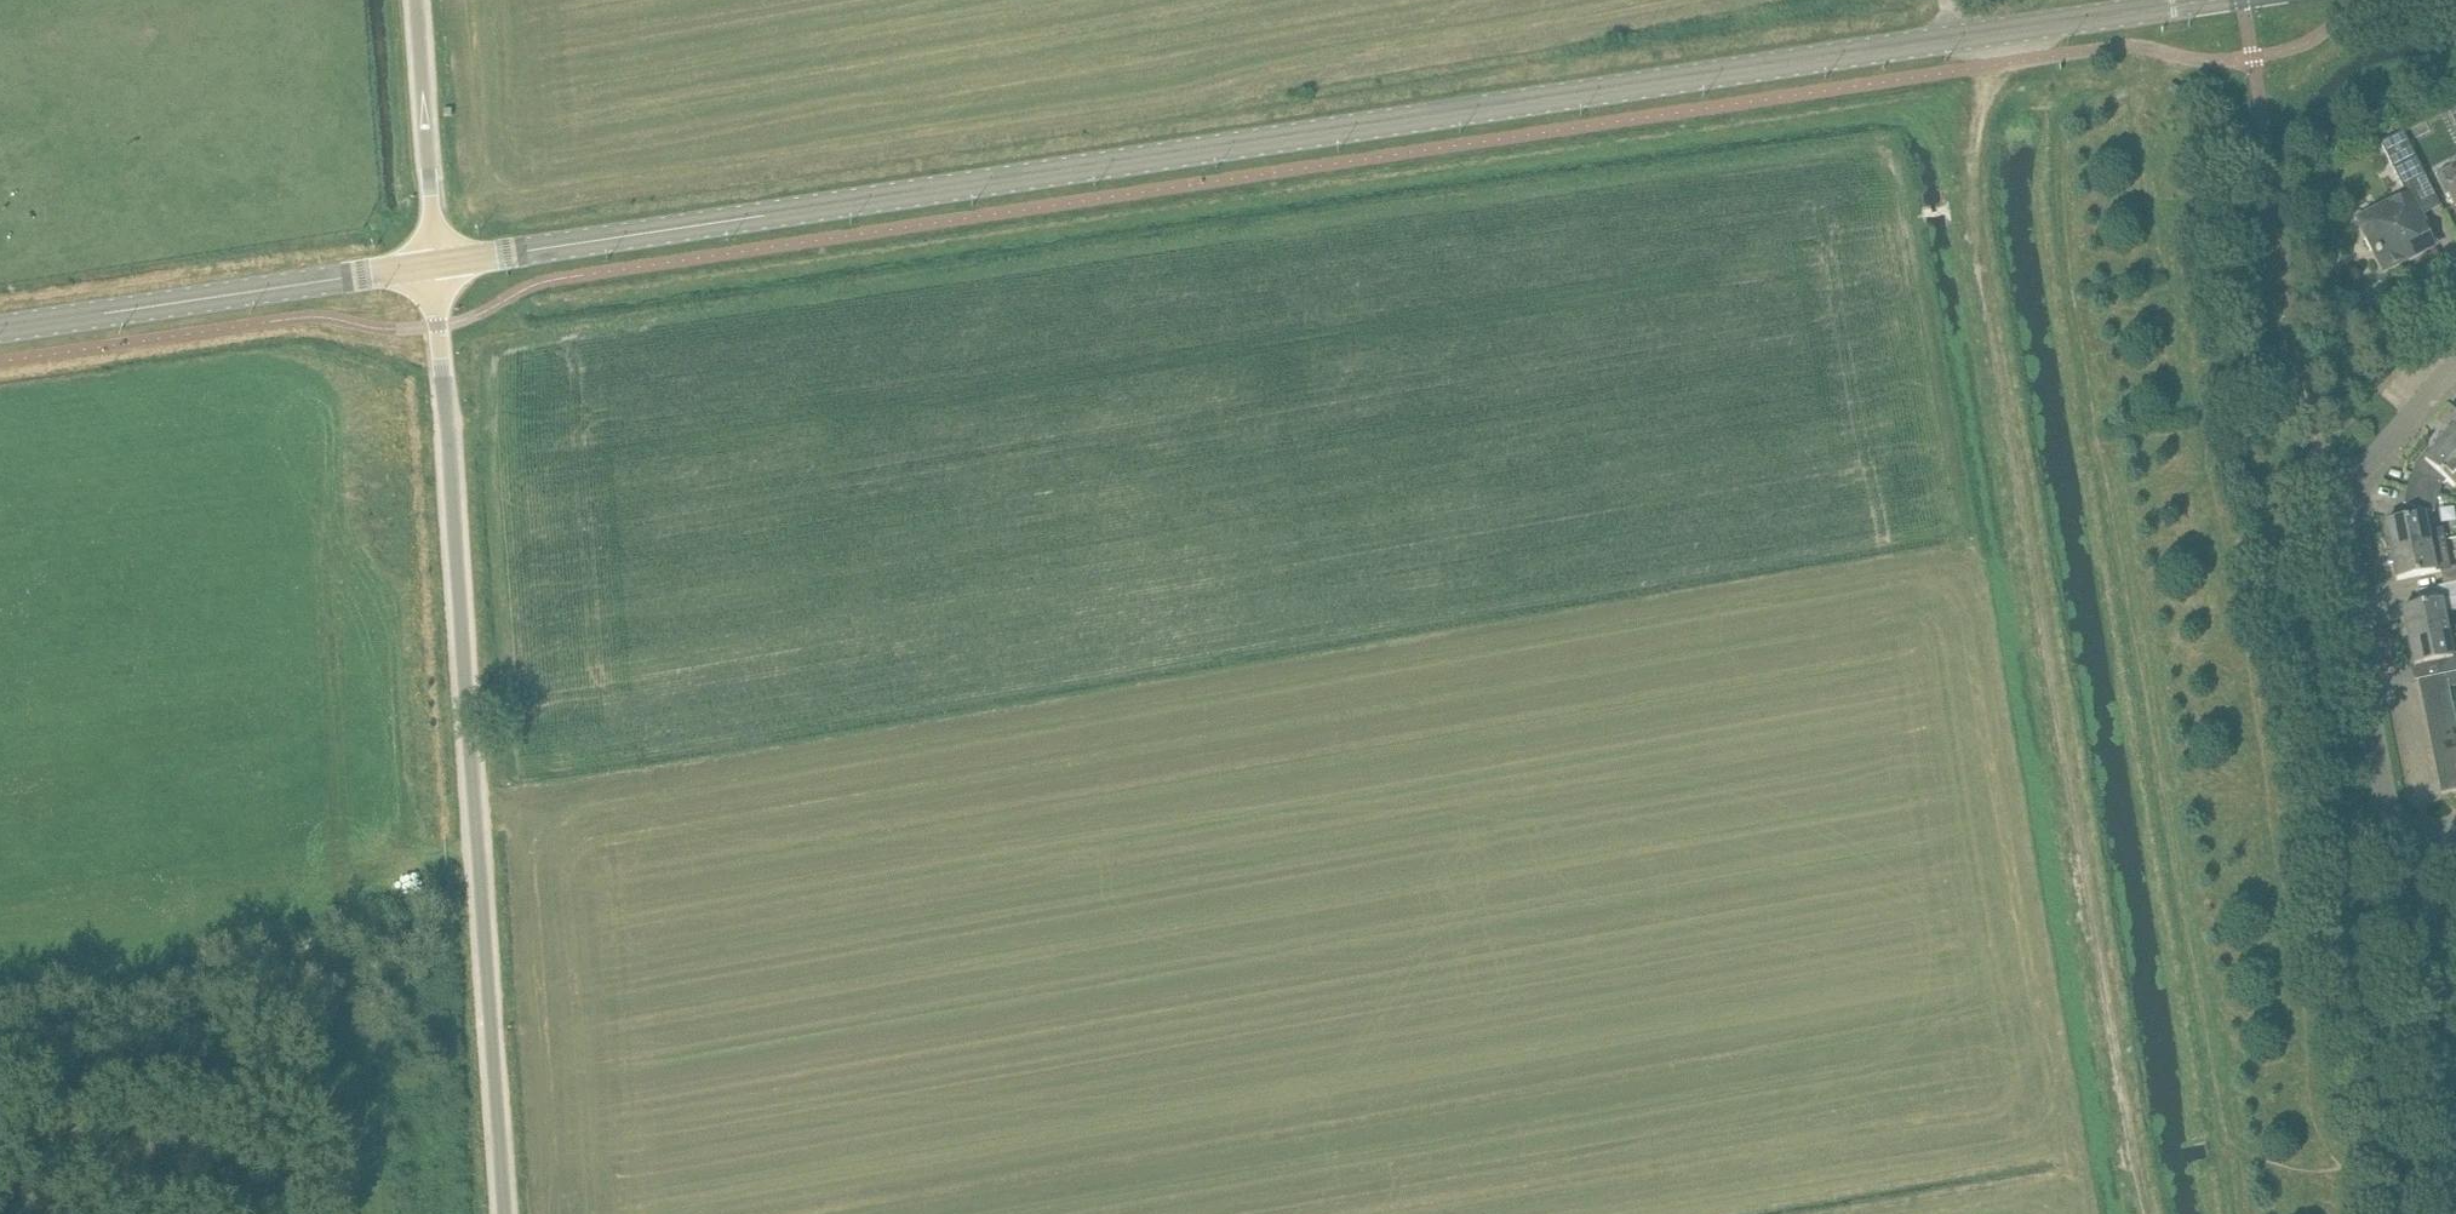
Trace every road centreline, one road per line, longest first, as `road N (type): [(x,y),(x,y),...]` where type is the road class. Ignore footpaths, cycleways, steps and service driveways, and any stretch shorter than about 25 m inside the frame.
road 1 (tertiary): [(436,266),(2206,0)]
road 2 (unclassified): [(502,1213),(436,266)]
road 3 (residential): [(2418,832),(2392,812),(2379,783),(2335,502),(2455,361)]
road 4 (tertiary): [(0,325),(436,266)]
road 5 (unclassified): [(436,266),(416,0)]

